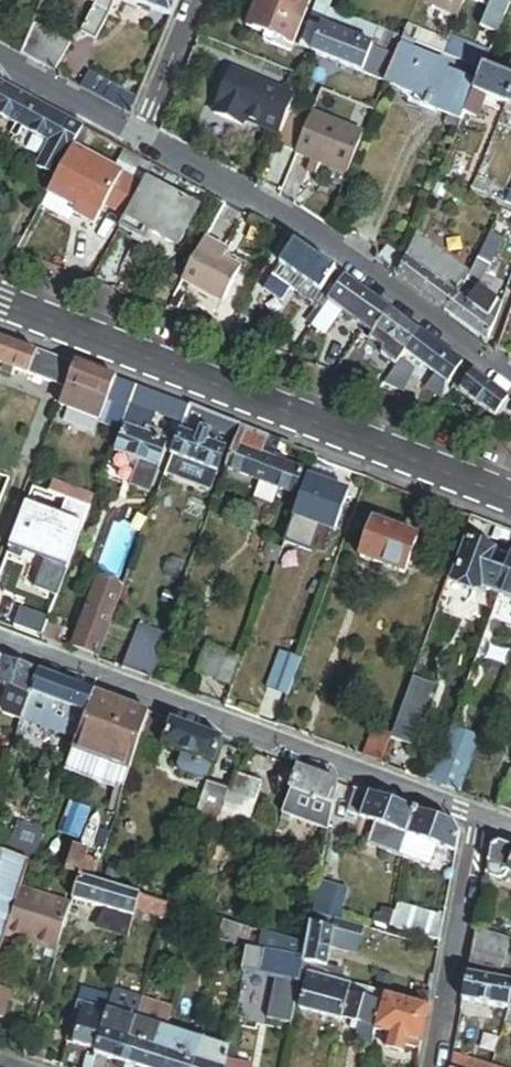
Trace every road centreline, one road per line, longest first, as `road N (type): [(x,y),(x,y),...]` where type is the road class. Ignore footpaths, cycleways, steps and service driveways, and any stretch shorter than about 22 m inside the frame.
road 1 (tertiary): [(0,302),(510,497)]
road 2 (residential): [(0,639),(477,815)]
road 3 (residential): [(139,140),(305,230),(510,381)]
road 4 (residential): [(433,1066),(477,815)]
road 5 (residential): [(0,65),(139,140)]
road 6 (residential): [(196,0),(139,140)]

